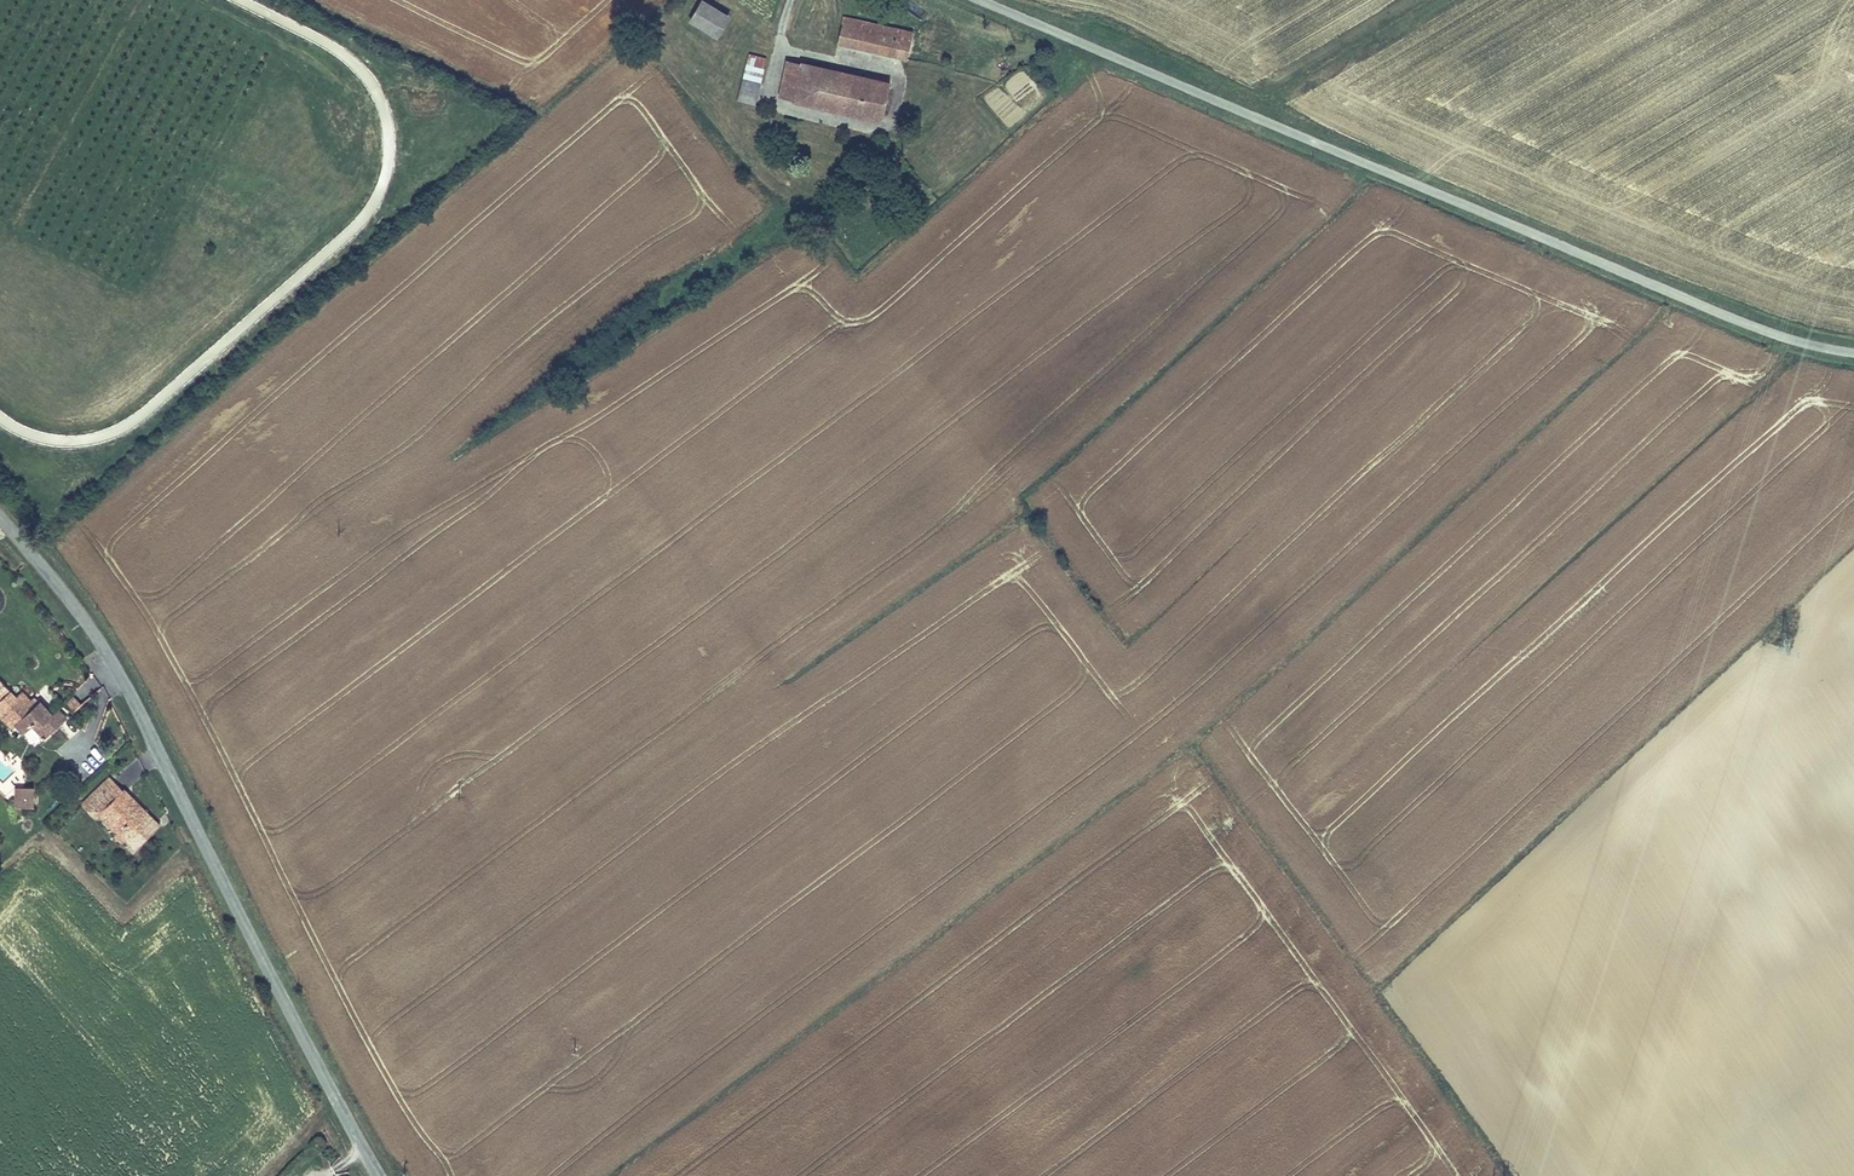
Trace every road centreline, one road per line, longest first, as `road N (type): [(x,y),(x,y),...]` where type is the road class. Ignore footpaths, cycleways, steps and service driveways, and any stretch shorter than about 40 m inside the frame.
road 1 (unclassified): [(990,0),(1725,312),(1853,346)]
road 2 (tertiary): [(0,516),(124,682),(380,1175)]

